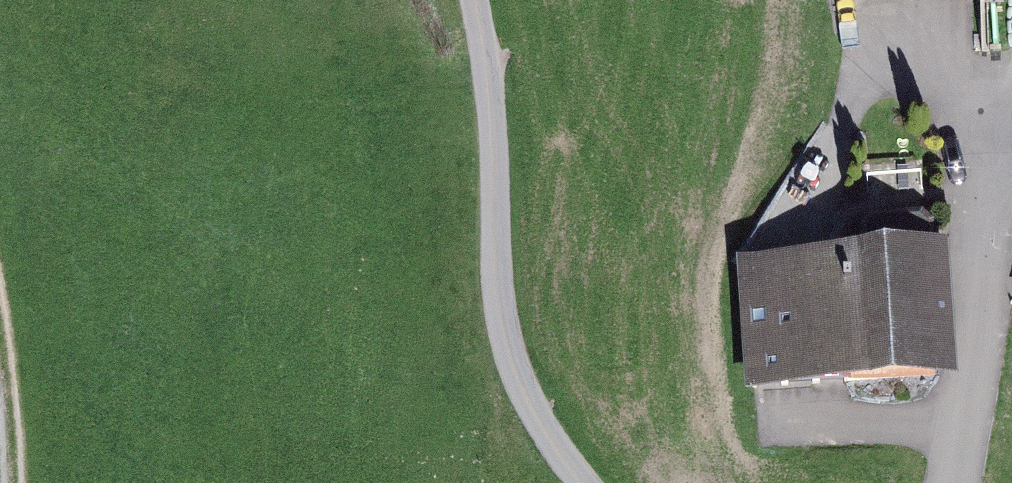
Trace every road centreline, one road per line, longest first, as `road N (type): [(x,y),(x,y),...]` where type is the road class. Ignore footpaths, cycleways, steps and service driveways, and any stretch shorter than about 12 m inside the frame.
road 1 (track): [(472,0),(491,105),(493,235),(510,360),(547,434),(584,482)]
road 2 (track): [(1011,200),(996,209),(952,482)]
road 3 (track): [(18,482),(0,359)]

